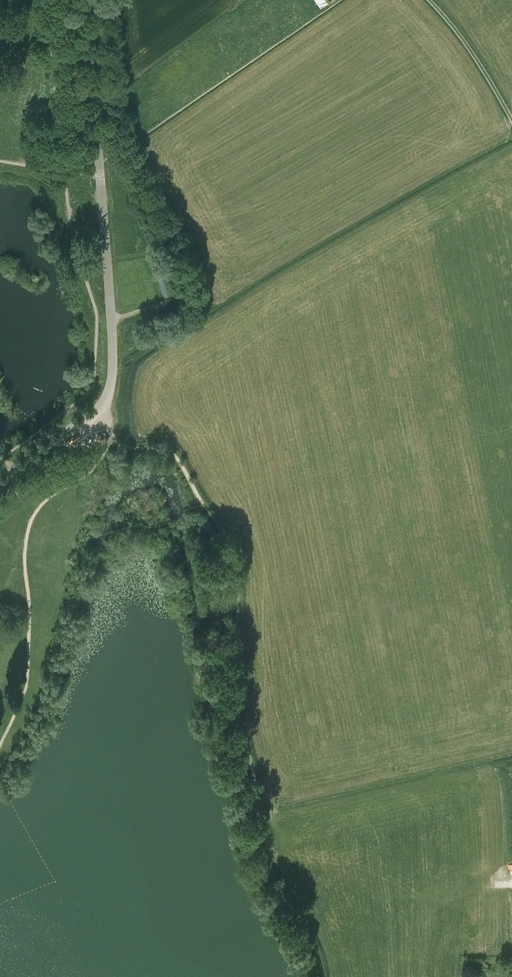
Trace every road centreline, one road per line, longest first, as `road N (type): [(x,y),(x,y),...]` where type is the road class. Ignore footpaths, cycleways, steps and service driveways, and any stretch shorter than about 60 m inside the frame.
road 1 (unclassified): [(0,479),(93,417),(111,387),(95,0)]

